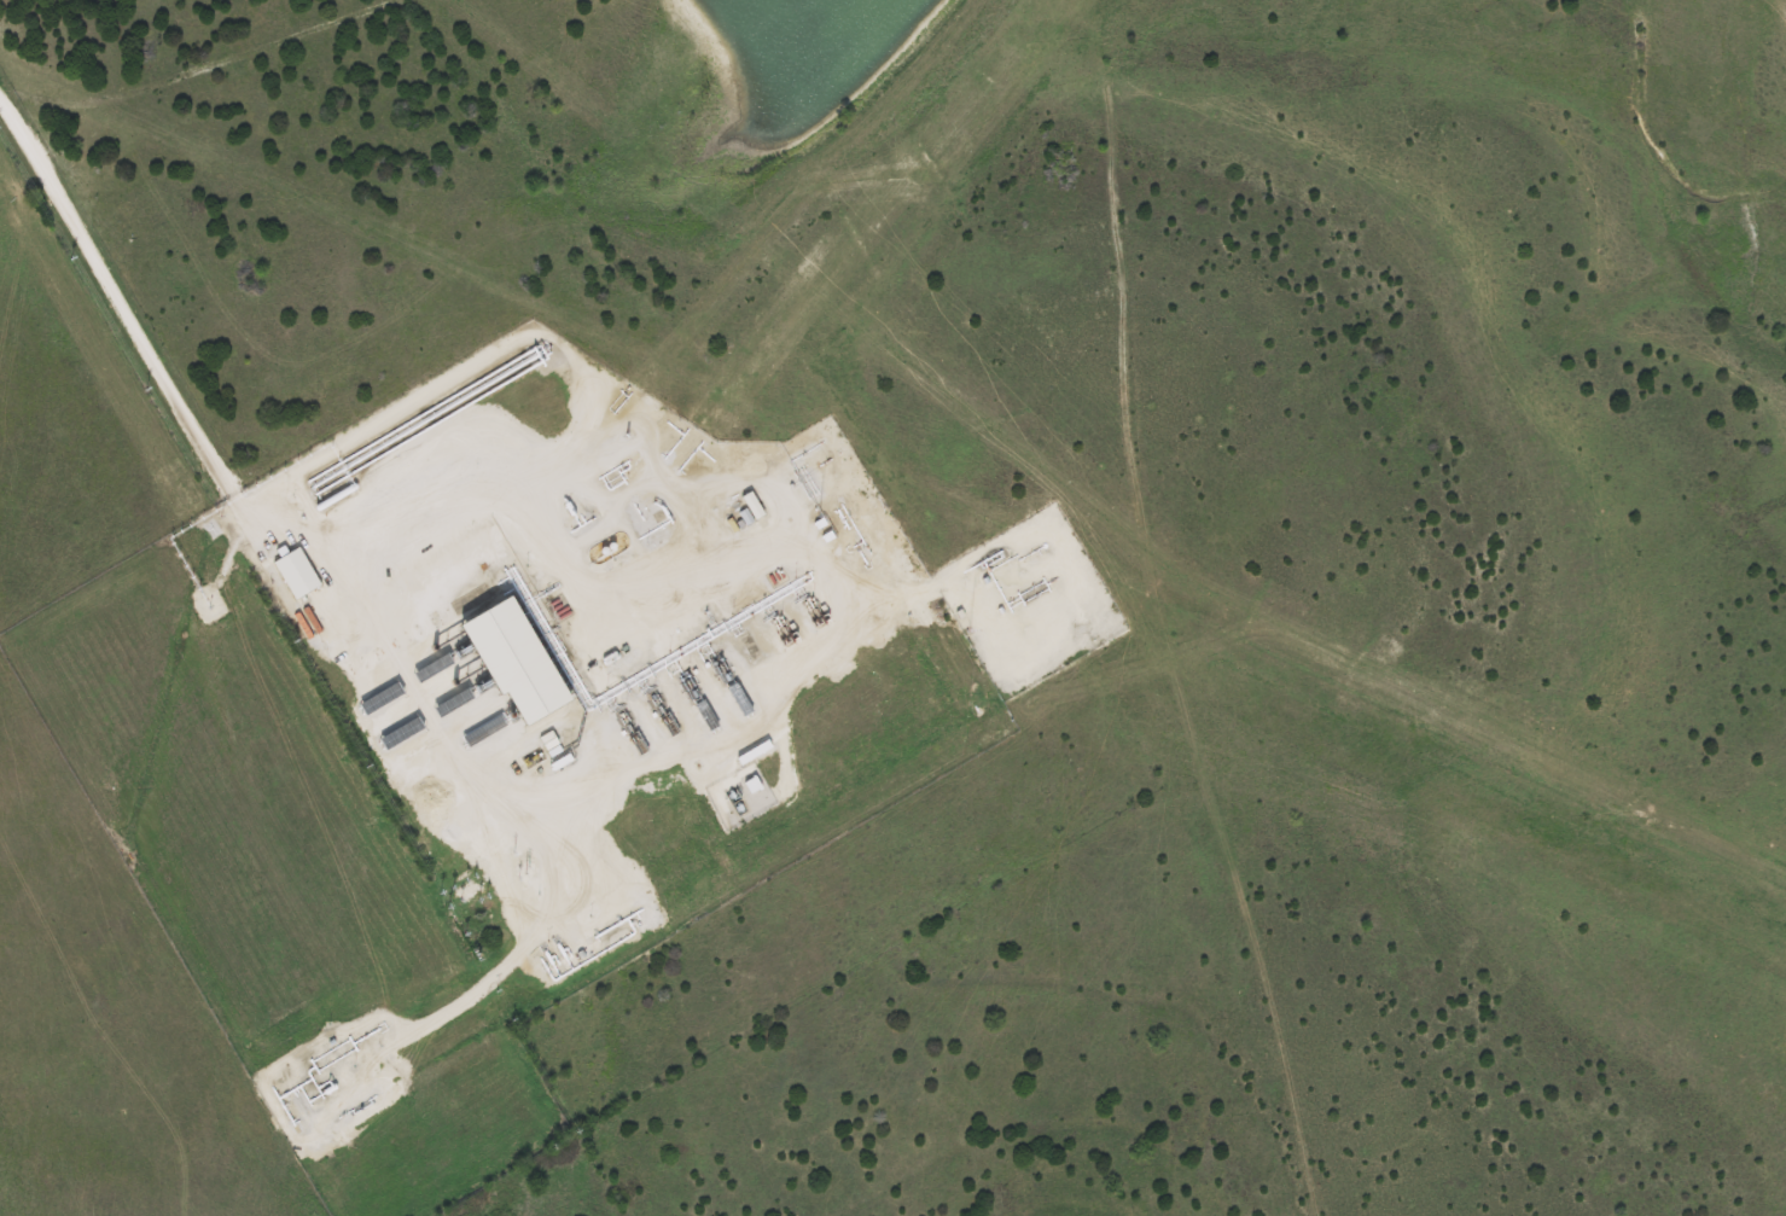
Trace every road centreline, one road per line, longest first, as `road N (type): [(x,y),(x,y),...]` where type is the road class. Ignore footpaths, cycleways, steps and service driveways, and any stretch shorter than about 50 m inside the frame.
road 1 (residential): [(0,98),(232,496),(349,563),(461,762),(527,813)]
road 2 (residential): [(0,95),(78,107),(403,0)]

